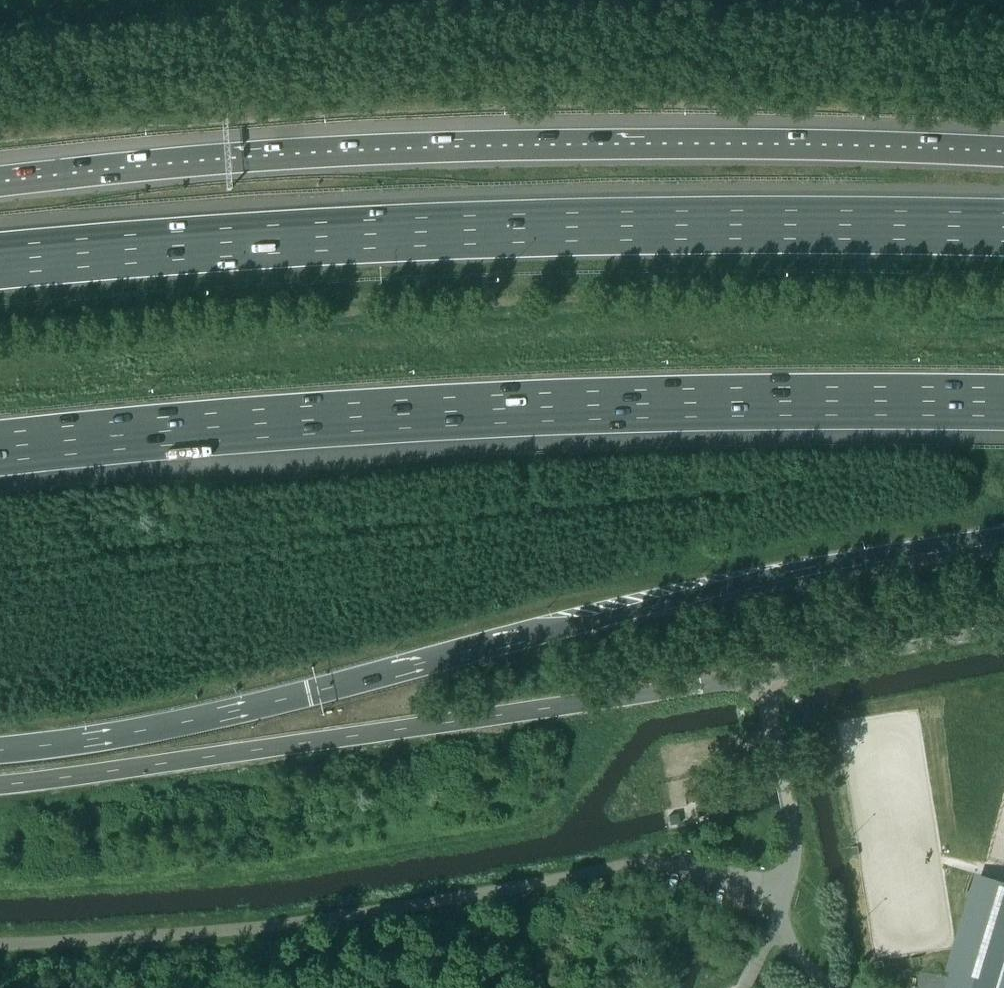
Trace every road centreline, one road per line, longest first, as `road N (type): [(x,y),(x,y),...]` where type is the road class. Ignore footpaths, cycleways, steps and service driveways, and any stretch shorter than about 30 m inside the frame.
road 1 (trunk): [(0,750),(187,722),(702,590),(1003,535)]
road 2 (motorway): [(0,448),(501,409),(1003,402)]
road 3 (motorway): [(1003,152),(473,147),(265,156),(0,182)]
road 4 (motorway): [(1003,228),(519,229),(0,261)]
road 5 (unclassified): [(762,676),(0,784)]
road 6 (unclassified): [(1003,628),(762,676)]
road 7 (unclassified): [(780,913),(794,845),(762,676)]

